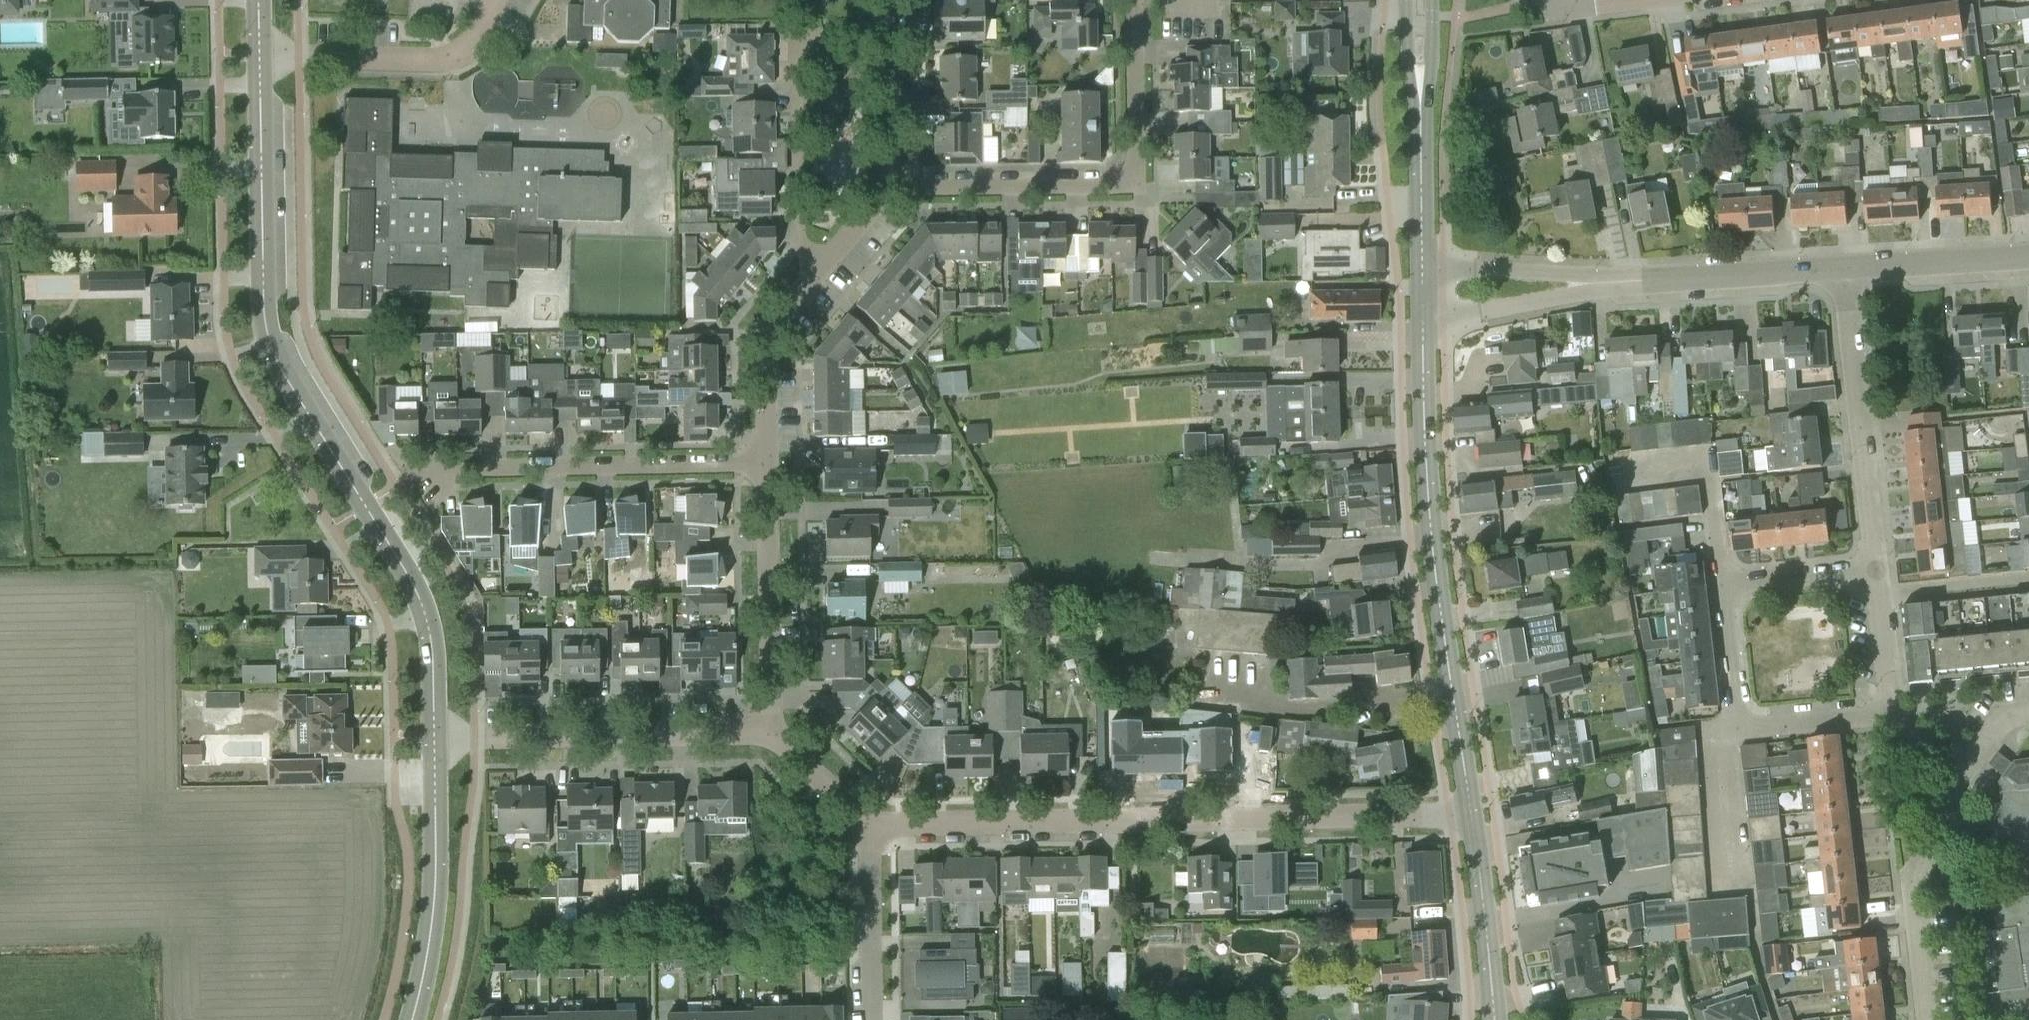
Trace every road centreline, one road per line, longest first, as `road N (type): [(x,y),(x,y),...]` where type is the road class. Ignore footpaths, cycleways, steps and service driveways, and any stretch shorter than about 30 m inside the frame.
road 1 (tertiary): [(435,738),(434,651),(415,584),(275,353),(265,321),(259,57)]
road 2 (residential): [(1472,811),(871,828)]
road 3 (tertiary): [(1472,811),(1444,659),(1424,457),(1422,310)]
road 4 (residential): [(1898,717),(1738,725),(1726,587),(1880,569)]
road 5 (residential): [(889,185),(1121,182),(1133,155),(1133,0)]
road 6 (residential): [(414,479),(444,468),(769,463)]
road 7 (residential): [(772,732),(435,738)]
road 8 (residential): [(888,35),(795,36),(797,244),(819,265)]
road 9 (residential): [(1880,569),(1844,264)]
road 10 (tertiary): [(410,1019),(433,910),(435,738)]
road 11 (residential): [(497,0),(451,62),(259,57)]
road 12 (residential): [(772,732),(769,463)]
road 13 (residential): [(1927,1019),(1912,881),(1964,819),(1962,781)]
road 14 (unclassified): [(1625,282),(1844,264)]
road 15 (residential): [(769,463),(763,337),(819,265)]
road 16 (tertiary): [(1493,1019),(1472,811)]
road 17 (unclassified): [(1422,310),(1442,314),(1625,282)]
road 18 (unclassified): [(1625,282),(1424,266)]
road 19 (residential): [(871,828),(870,1019)]
road 20 (unclassified): [(1844,264),(2028,253)]
road 21 (tertiary): [(1424,266),(1421,102)]
road 22 (residential): [(889,185),(888,35)]
road 23 (residential): [(1898,717),(1880,569)]
road 24 (residential): [(871,828),(772,732)]

